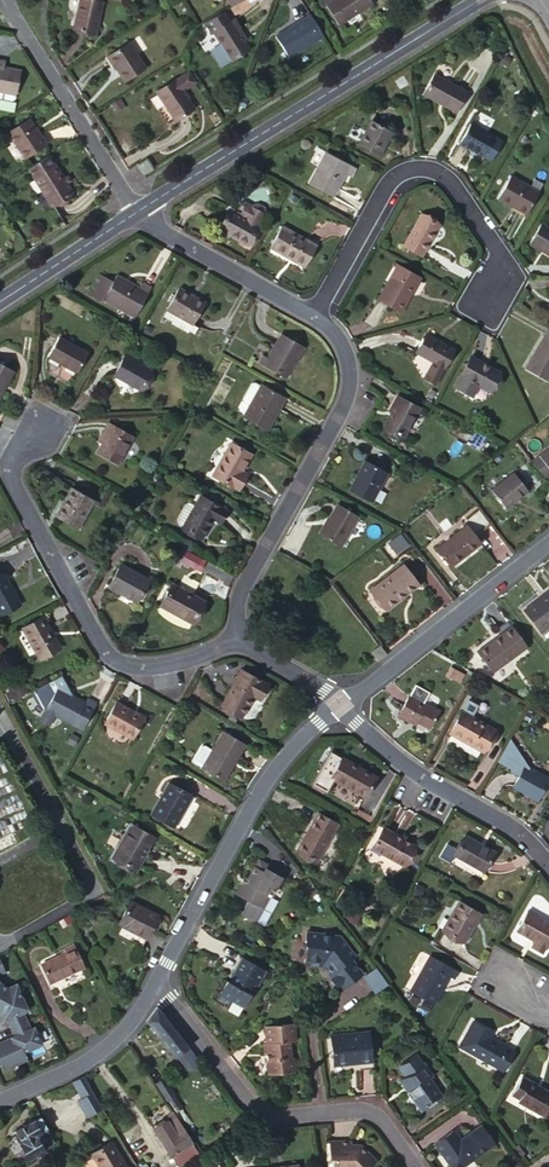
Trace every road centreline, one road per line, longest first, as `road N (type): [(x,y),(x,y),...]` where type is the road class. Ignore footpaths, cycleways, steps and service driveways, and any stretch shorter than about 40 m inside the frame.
road 1 (residential): [(237,638),(153,668),(106,654),(8,472),(41,428)]
road 2 (residential): [(143,208),(480,0)]
road 3 (residential): [(314,316),(392,178),(410,170),(431,169),(447,180),(503,263),(483,300)]
road 4 (residential): [(237,638),(244,584),(346,397),(339,343),(314,316)]
road 5 (residential): [(154,980),(251,1110),(367,1110),(411,1166)]
road 6 (residential): [(154,980),(269,776),(338,705)]
road 7 (residential): [(548,866),(513,829),(422,777),(338,705)]
road 8 (residential): [(338,705),(548,544)]
road 9 (residential): [(136,213),(3,0)]
road 10 (residential): [(314,316),(163,231),(143,208)]
road 11 (residential): [(0,1101),(92,1060),(134,1019),(154,980)]
road 12 (residential): [(0,302),(136,213)]
road 13 (residential): [(338,705),(237,638)]

